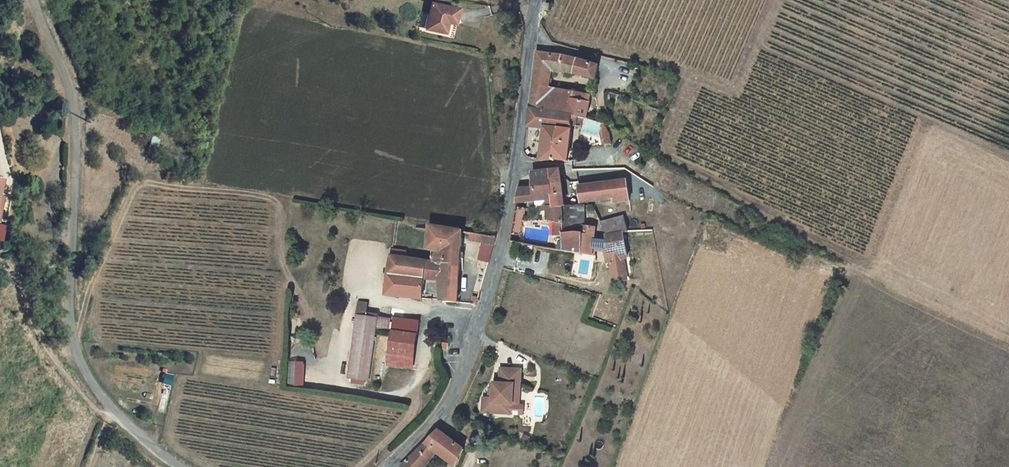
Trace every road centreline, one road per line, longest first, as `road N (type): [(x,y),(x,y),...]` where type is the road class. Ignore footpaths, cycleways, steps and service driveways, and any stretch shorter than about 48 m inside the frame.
road 1 (track): [(1008,346),(671,159),(688,75),(555,30),(550,19),(558,0)]
road 2 (unclassified): [(183,466),(101,394),(73,337),(74,110),(34,0)]
road 3 (unclassified): [(387,464),(469,374),(505,236),(534,0)]
road 4 (track): [(0,263),(19,283),(29,322),(62,374),(130,425)]

